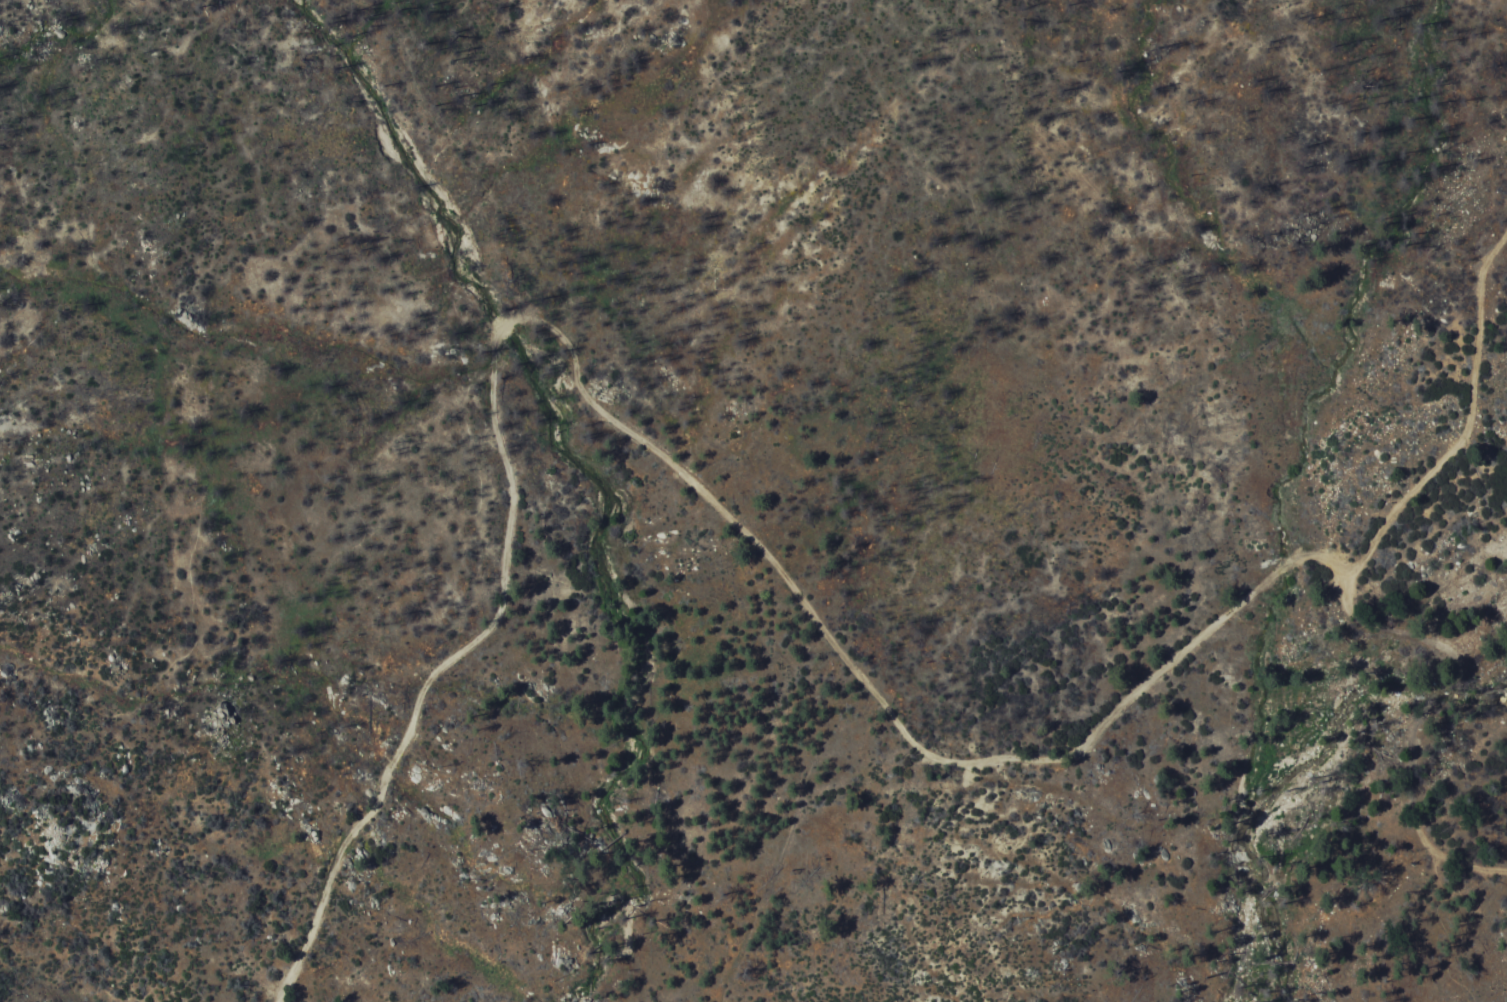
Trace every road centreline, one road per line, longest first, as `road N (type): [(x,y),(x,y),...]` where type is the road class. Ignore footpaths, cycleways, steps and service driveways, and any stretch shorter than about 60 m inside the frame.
road 1 (track): [(1341,604),(1335,563),(1305,559),(1185,645),(1066,754),(958,764),(918,751),(772,561),(723,509),(600,410),(578,384),(571,349),(550,326),(526,317),(502,326),(491,349),(492,397),(514,500),(499,613),(433,674),(378,801),(344,840),(279,1001)]
road 2 (track): [(1341,604),(1393,511),(1451,460),(1472,402),(1478,278),(1506,234)]
road 3 (track): [(1506,875),(1467,868),(1423,839),(1409,781),(1457,661),(1441,646),(1375,628),(1341,604)]

